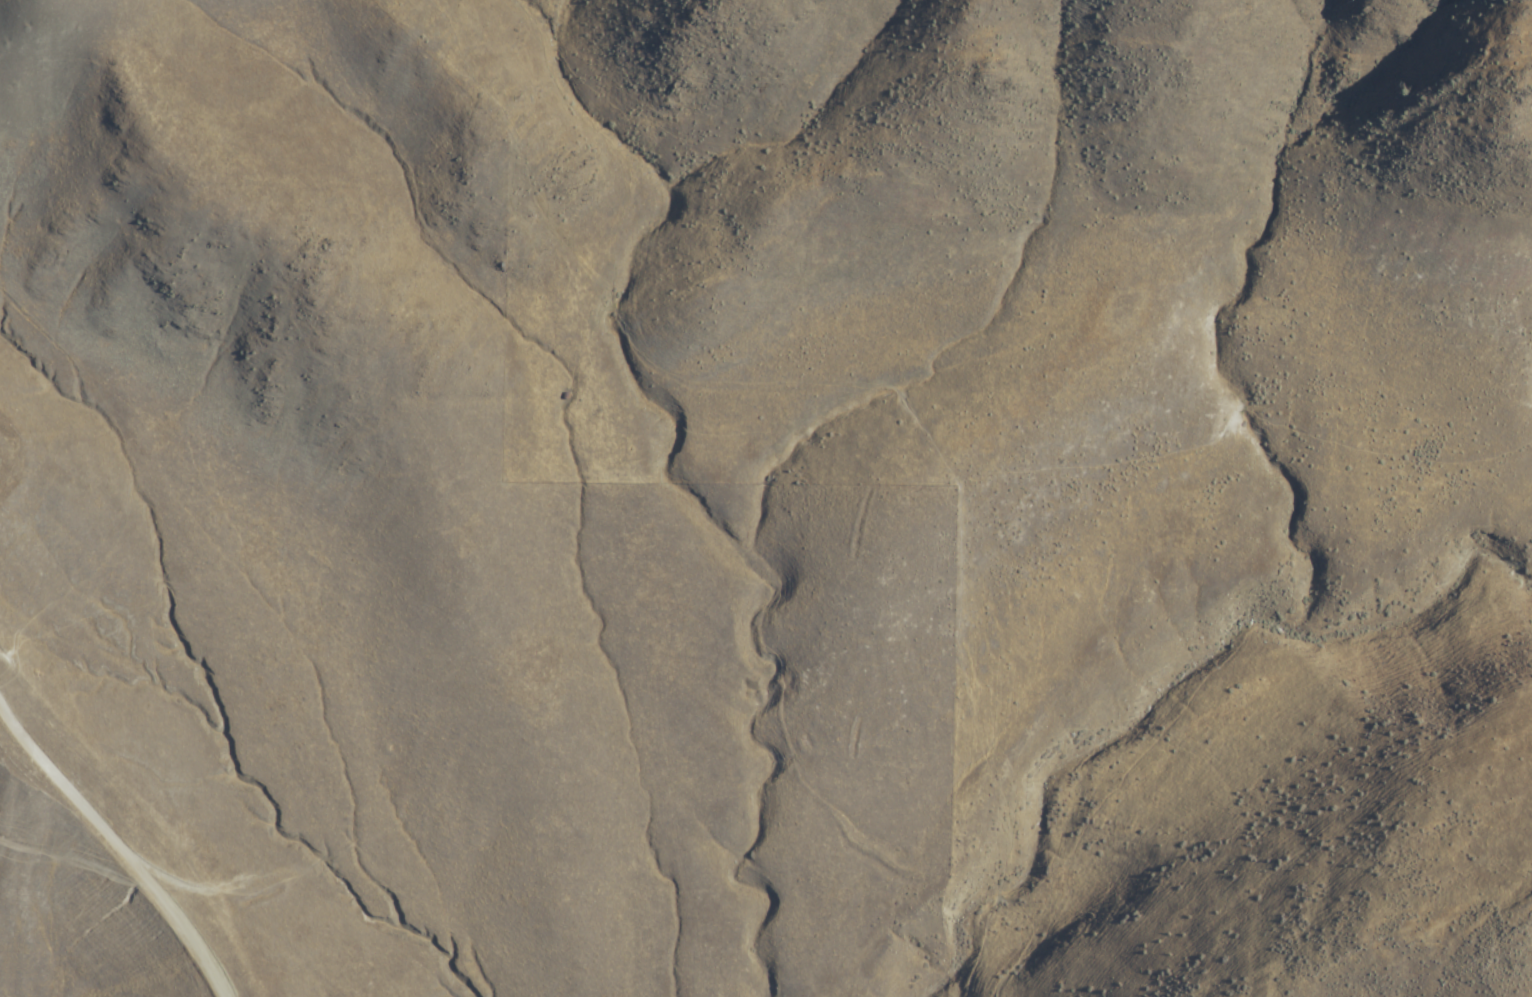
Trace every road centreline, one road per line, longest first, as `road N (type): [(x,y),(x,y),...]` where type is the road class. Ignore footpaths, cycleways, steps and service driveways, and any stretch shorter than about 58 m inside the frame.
road 1 (track): [(669,996),(664,870),(612,713),(545,638),(0,281)]
road 2 (track): [(0,872),(159,904),(220,996)]
road 3 (track): [(159,904),(0,717)]

